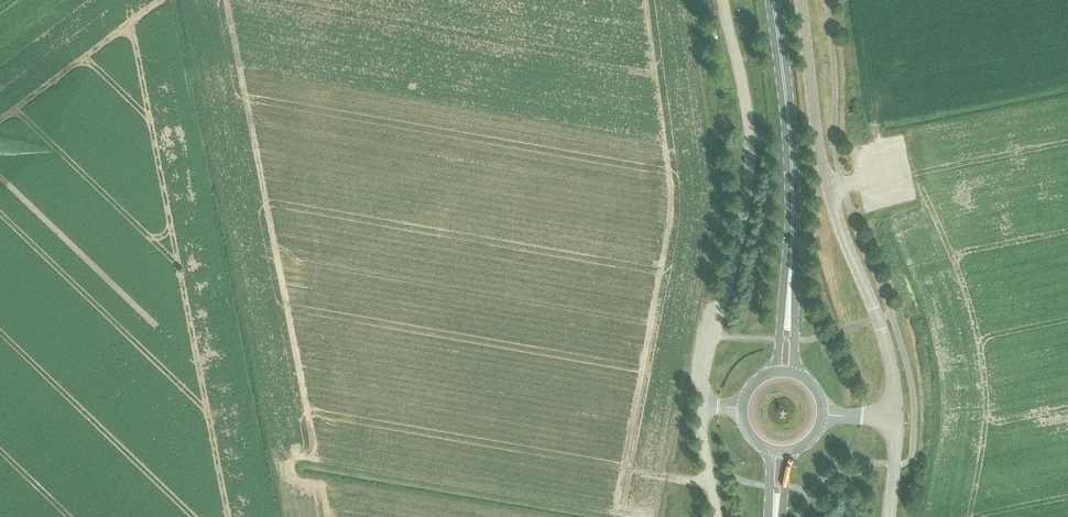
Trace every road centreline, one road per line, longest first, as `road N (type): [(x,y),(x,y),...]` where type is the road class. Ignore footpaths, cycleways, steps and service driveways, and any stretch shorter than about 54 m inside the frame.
road 1 (tertiary): [(896,416),(879,318),(827,184),(800,0)]
road 2 (unclassified): [(705,405),(749,182),(744,90),(724,0)]
road 3 (primary): [(790,302),(790,133),(773,0)]

